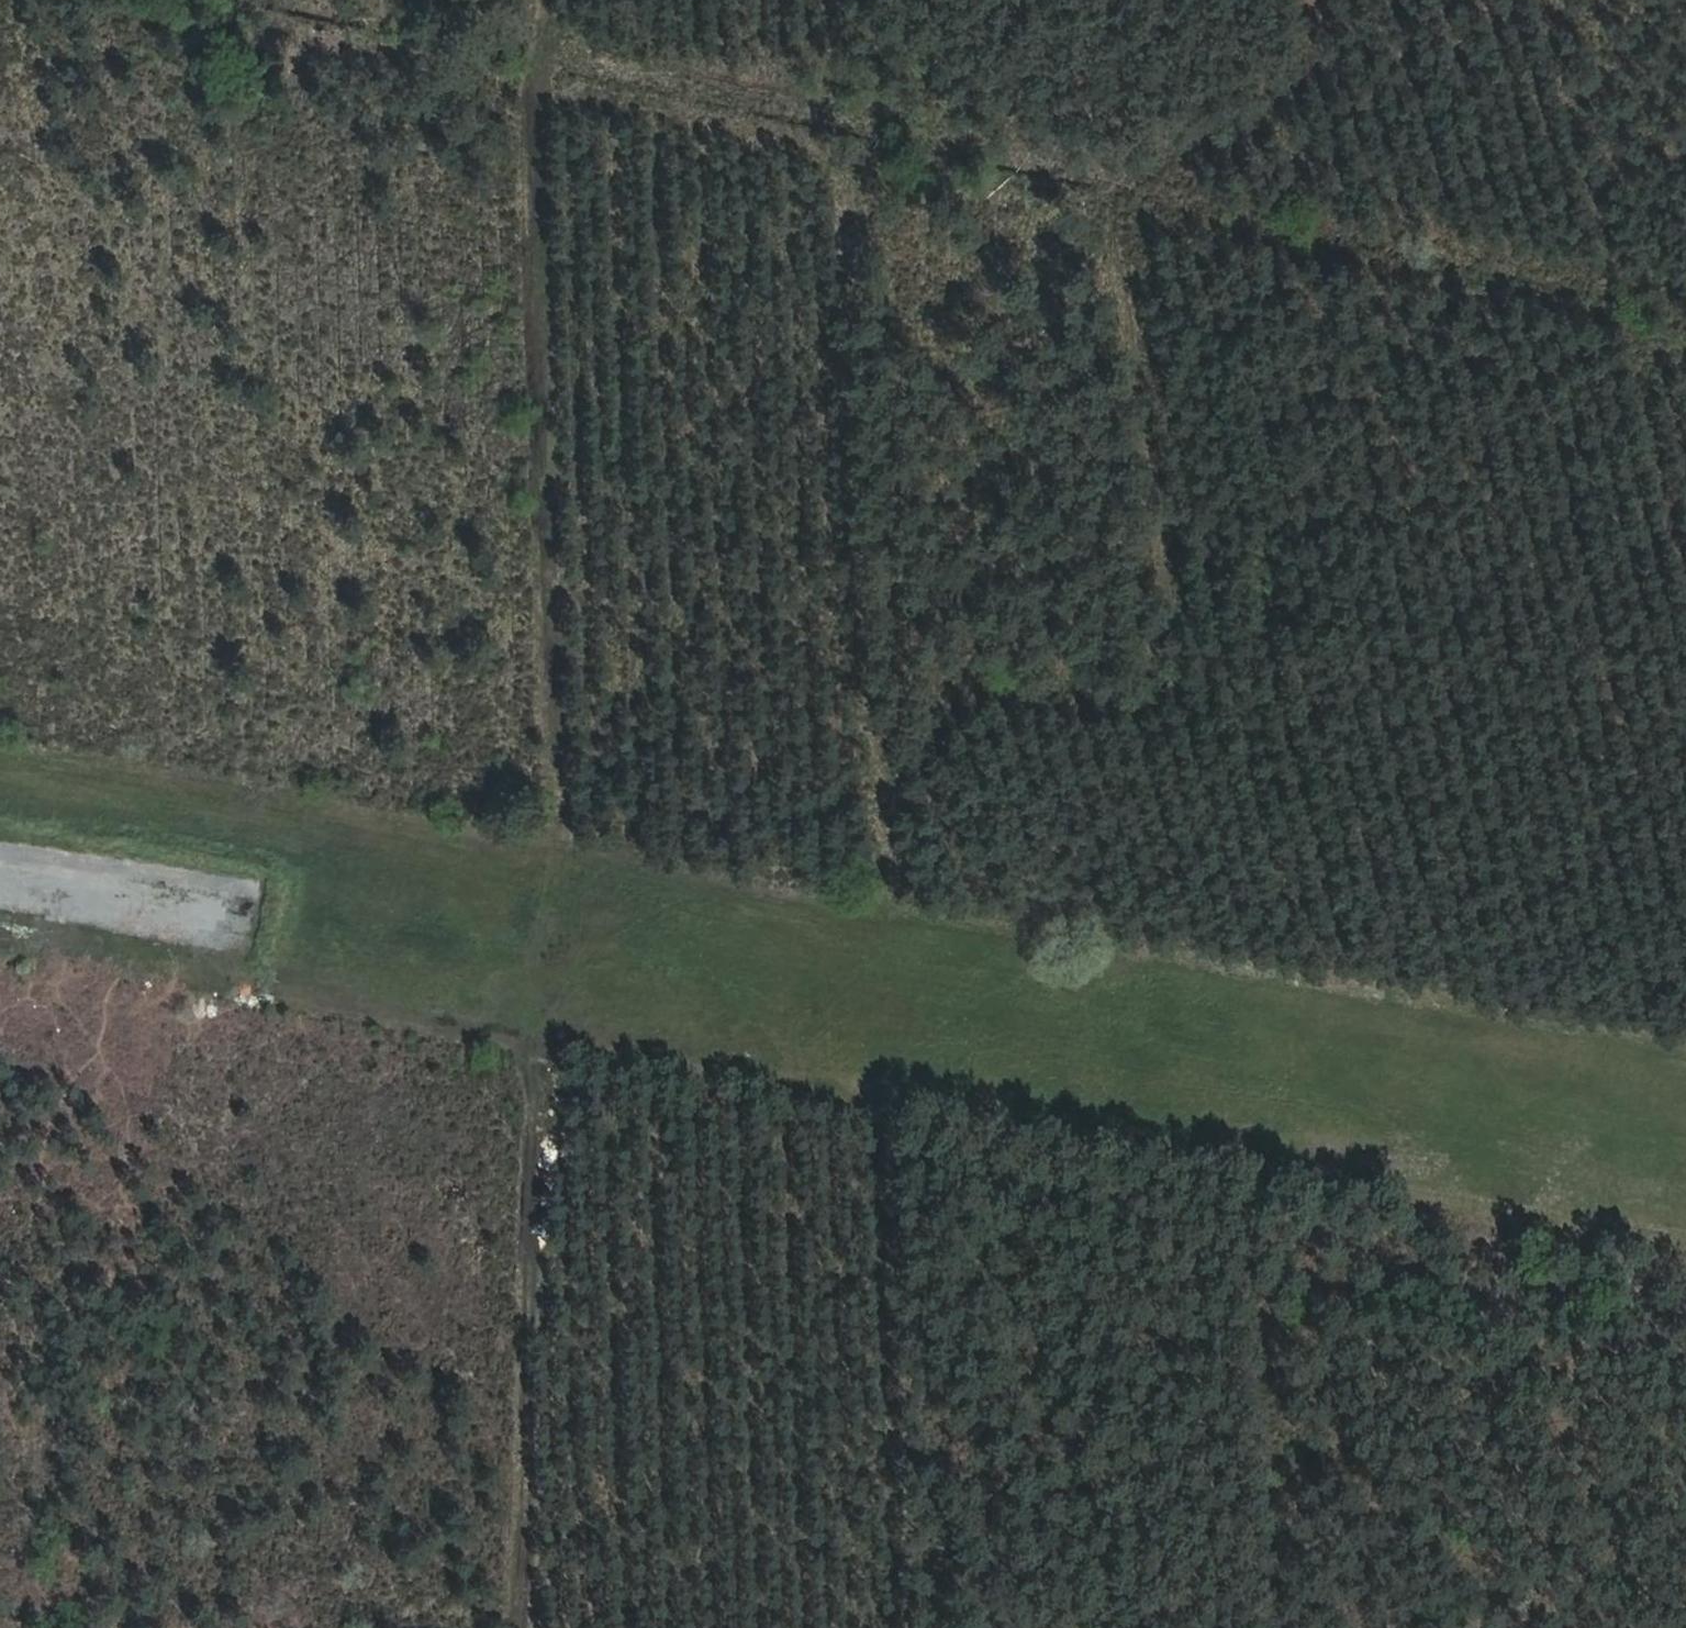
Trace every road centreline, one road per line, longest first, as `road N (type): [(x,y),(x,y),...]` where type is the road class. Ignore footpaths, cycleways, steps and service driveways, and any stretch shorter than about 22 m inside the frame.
road 1 (track): [(0,775),(1685,1034)]
road 2 (track): [(558,862),(517,1627)]

